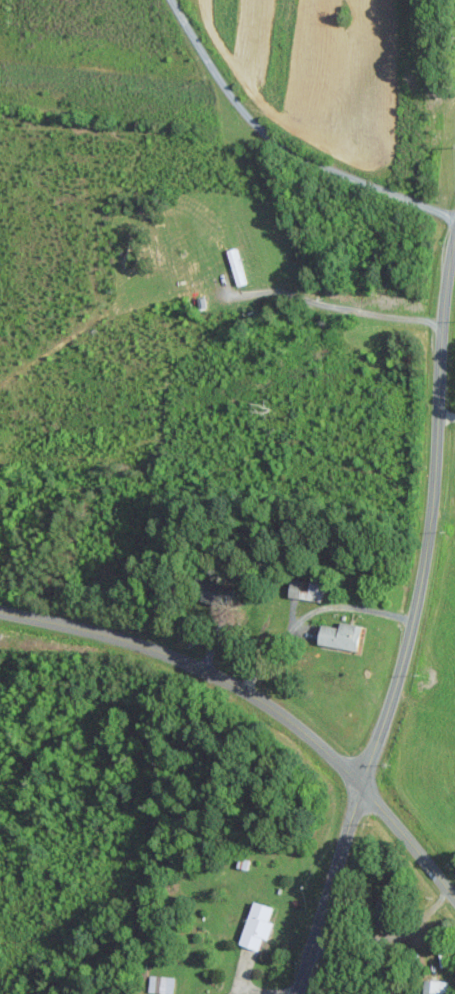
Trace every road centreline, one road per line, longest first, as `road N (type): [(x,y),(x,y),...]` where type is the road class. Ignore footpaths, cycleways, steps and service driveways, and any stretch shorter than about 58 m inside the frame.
road 1 (residential): [(294,993),(362,787),(428,523),(439,325),(454,230)]
road 2 (residential): [(454,902),(362,787),(260,699),(181,661),(0,618)]
road 3 (residential): [(454,217),(367,199),(311,170),(237,102),(174,0)]

